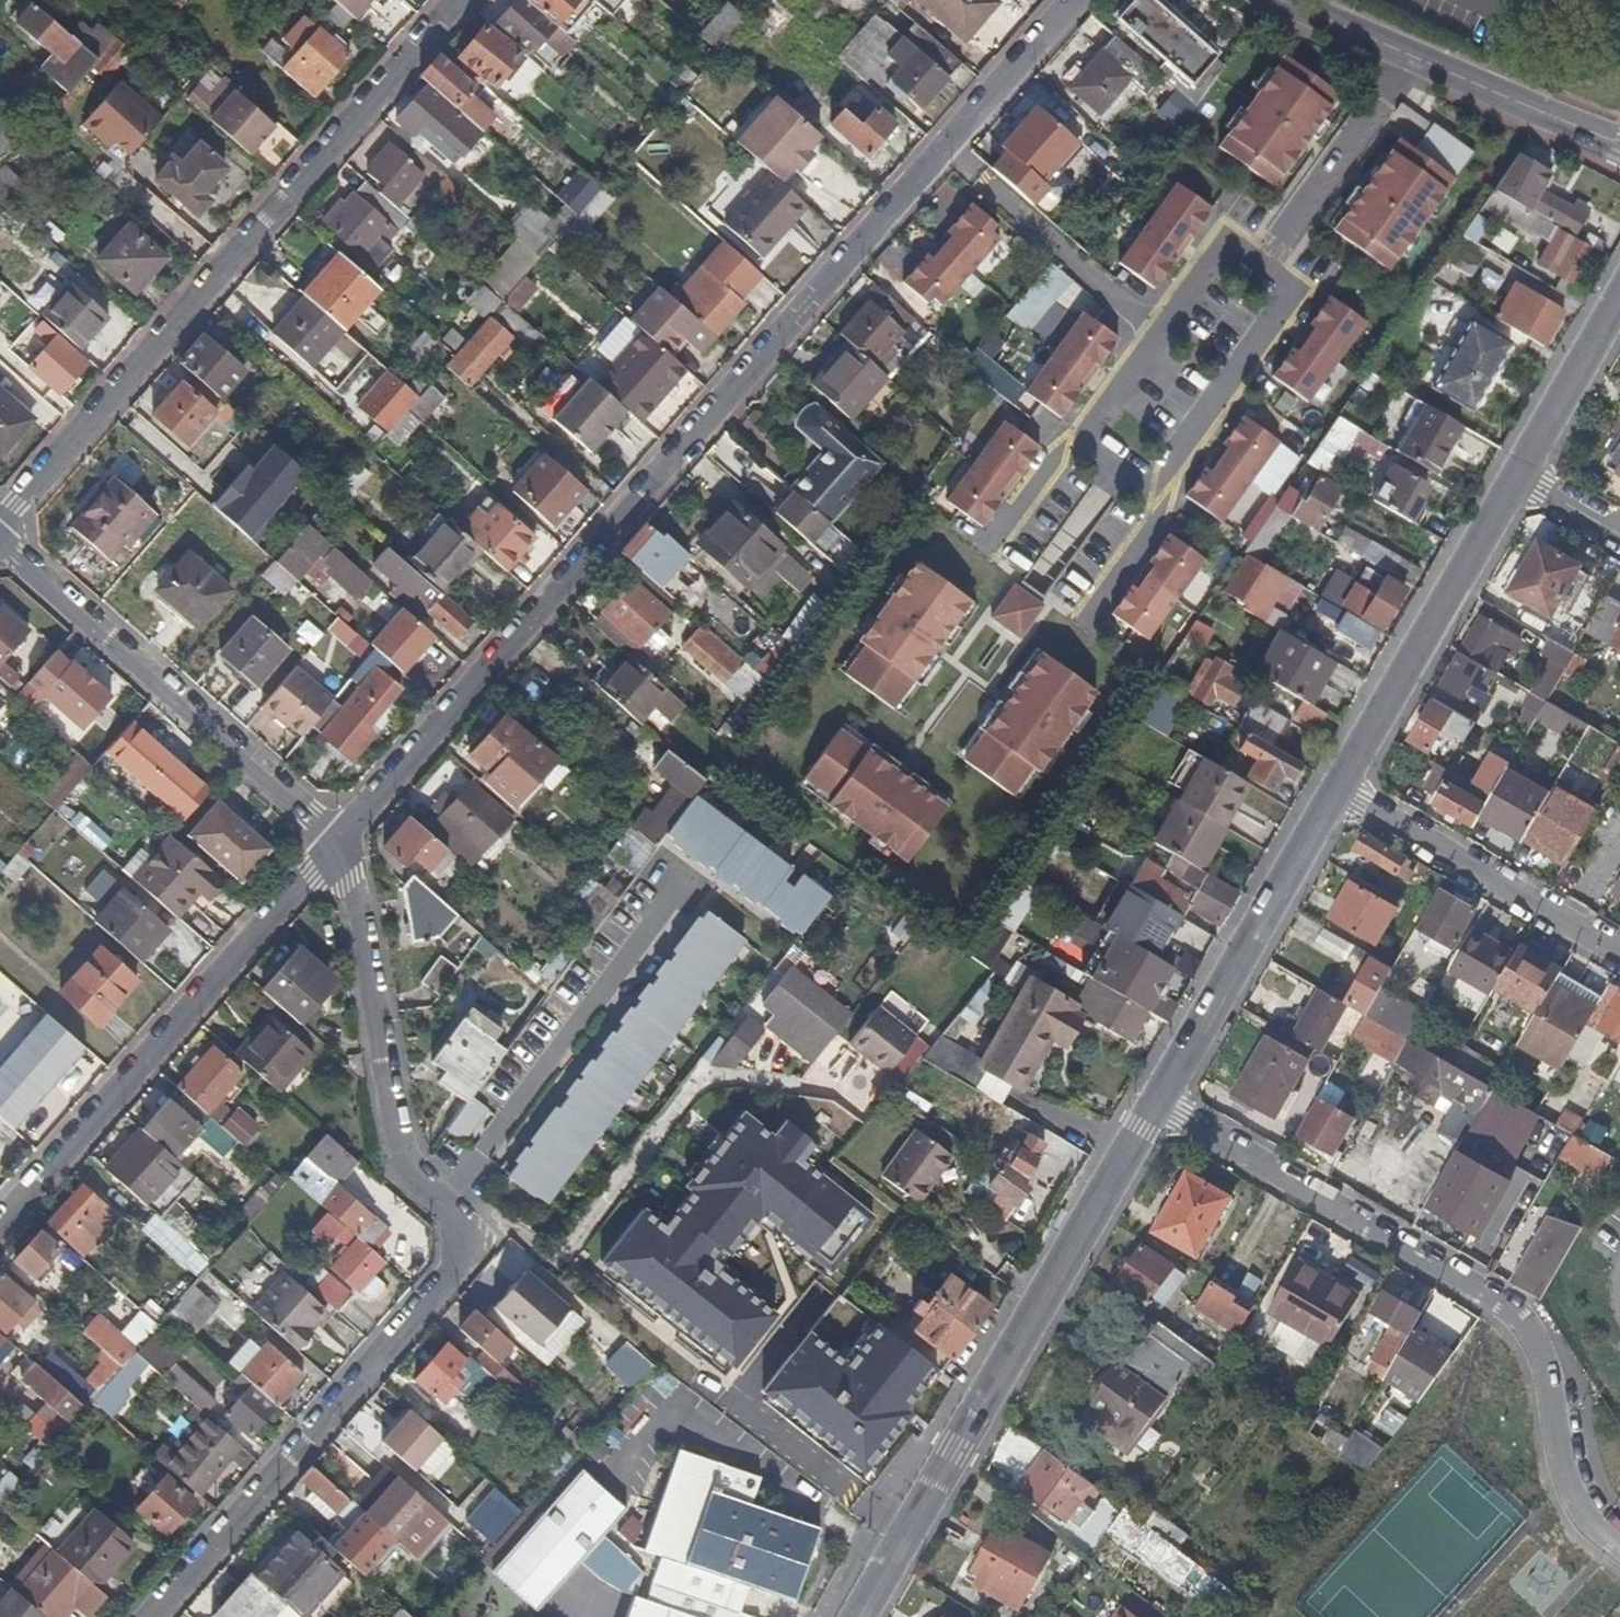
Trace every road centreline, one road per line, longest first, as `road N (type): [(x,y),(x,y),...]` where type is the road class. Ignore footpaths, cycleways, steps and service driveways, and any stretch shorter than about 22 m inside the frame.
road 1 (residential): [(339,839),(1084,0)]
road 2 (residential): [(339,839),(401,1152),(452,1235),(444,1284),(154,1616)]
road 3 (residential): [(463,0),(0,524)]
road 4 (residential): [(1156,1103),(1515,1310),(1538,1343),(1573,1497),(1619,1549)]
road 5 (tertiary): [(859,1616),(1156,1103)]
road 6 (residential): [(0,1227),(339,839)]
road 7 (residential): [(0,537),(339,839)]
road 8 (residential): [(1619,141),(1271,0)]
road 9 (tertiary): [(1156,1103),(1337,789)]
road 10 (tertiary): [(1337,789),(1517,477)]
road 11 (unknown): [(652,929),(459,1185),(438,1201)]
road 12 (residential): [(1619,952),(1337,789)]
road 13 (tertiary): [(1517,477),(1619,298)]

